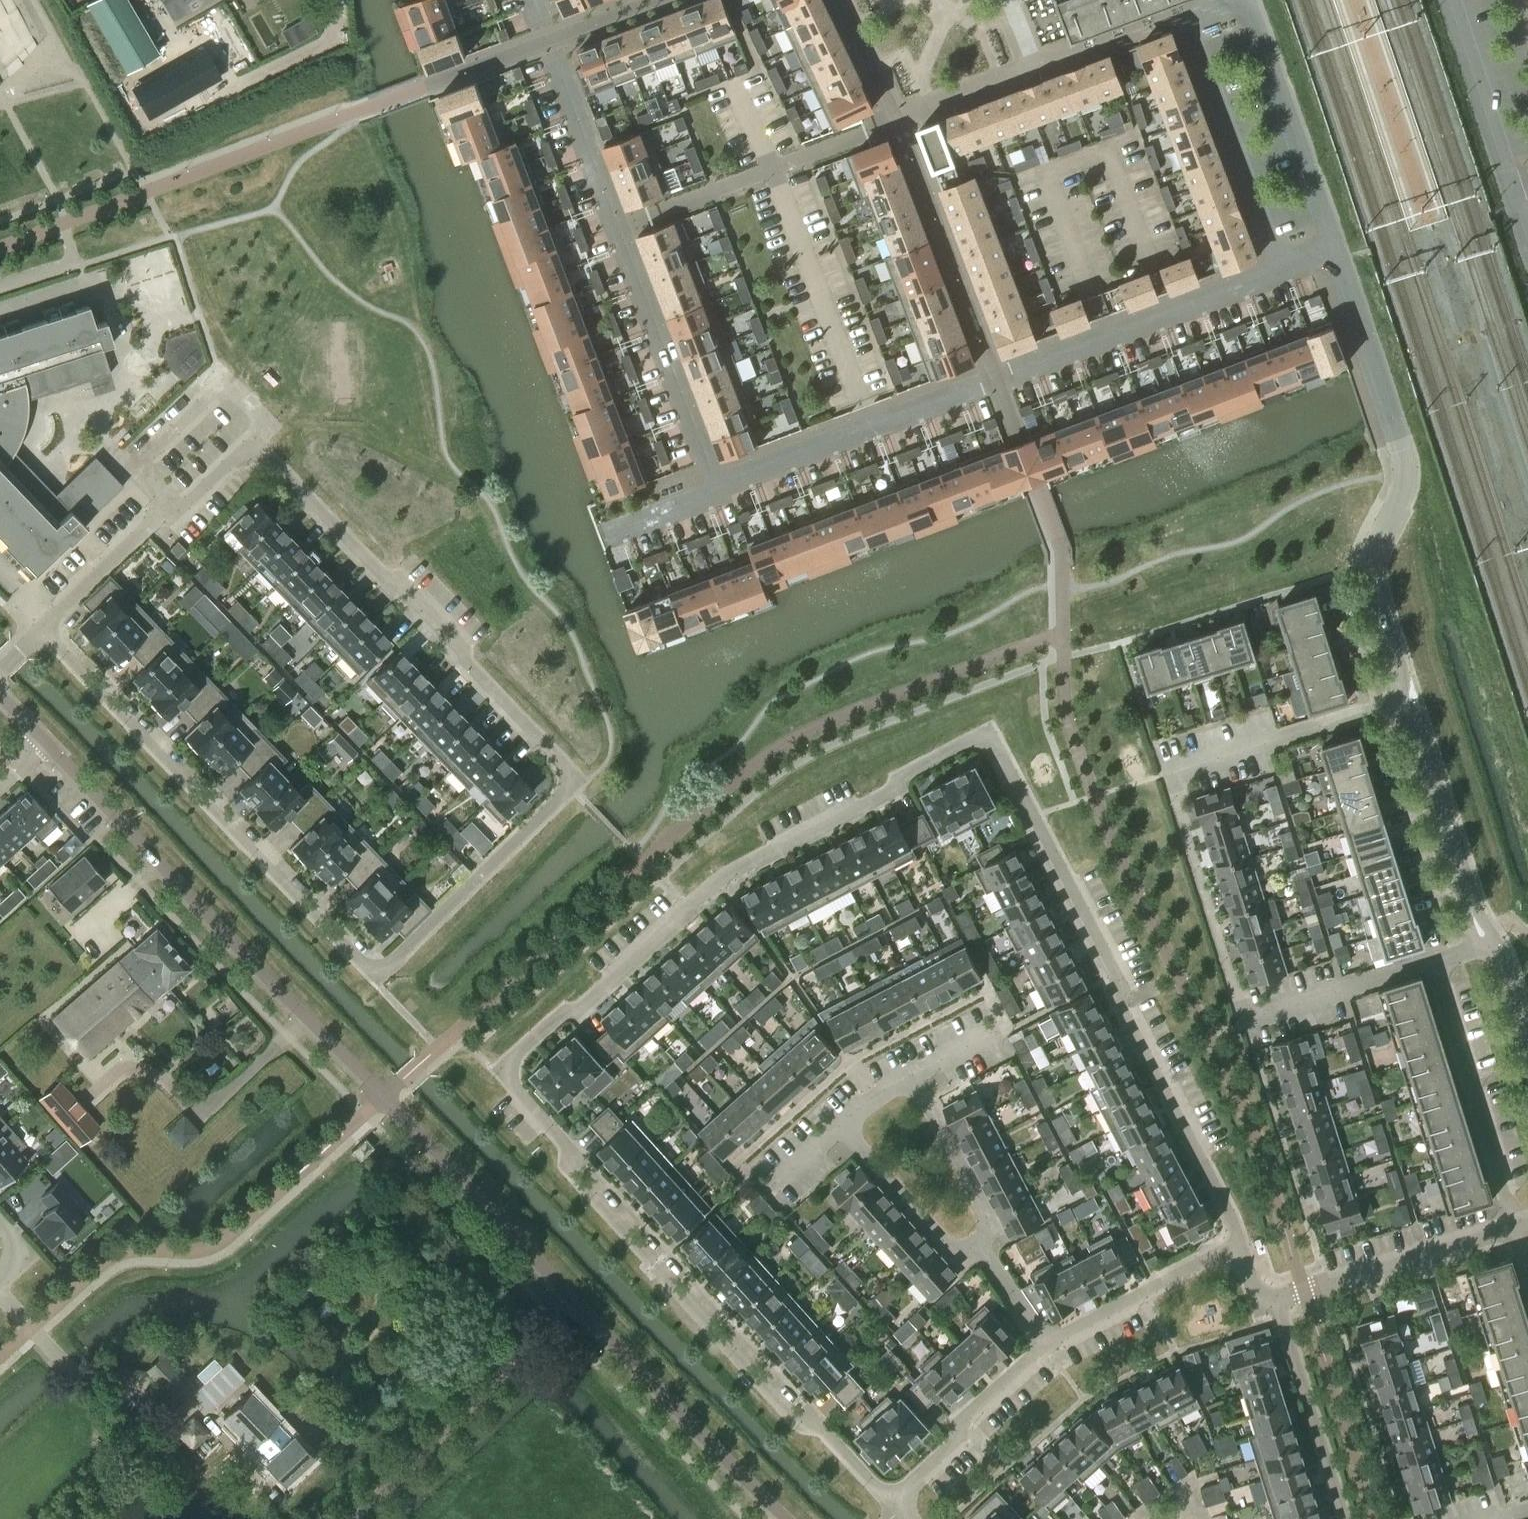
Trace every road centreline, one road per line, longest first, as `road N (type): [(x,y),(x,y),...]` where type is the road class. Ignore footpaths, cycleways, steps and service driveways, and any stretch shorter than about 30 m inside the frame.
road 1 (residential): [(889,1501),(818,1425),(798,1423),(570,1172),(570,1149),(512,1080),(513,1057),(560,1013),(579,1010),(724,883),(891,792),(901,775),(960,743),(997,750),(1120,980),(1119,1001),(1240,1242)]
road 2 (residential): [(42,630),(166,505),(176,515),(254,442),(385,579),(397,578),(562,762),(568,783),(395,960),(378,968),(357,958)]
road 3 (residential): [(786,1518),(157,861)]
road 4 (residential): [(1433,959),(1243,1017),(1164,773),(1409,699)]
road 5 (residential): [(720,489),(1278,270)]
road 6 (residential): [(1409,699),(1372,562),(1404,495),(1407,462),(1333,249)]
road 7 (residential): [(357,958),(42,630)]
road 8 (residential): [(980,1249),(952,1250),(840,1125),(912,1075),(989,1224)]
road 9 (residential): [(1227,0),(1185,16),(1278,270)]
road 10 (residential): [(900,123),(617,227)]
road 11 (residential): [(617,227),(720,489)]
road 12 (residential): [(1515,1227),(1433,959)]
road 13 (residential): [(1333,249),(1245,0)]
road 14 (residential): [(1487,943),(1409,699)]
road 15 (residential): [(1279,1298),(1515,1227)]
road 16 (residential): [(530,0),(617,227)]
road 17 (residential): [(1279,1298),(1347,1518)]
road 18 (residential): [(889,1501),(957,1442),(965,1415),(1045,1343)]
road 19 (residential): [(1045,1343),(1240,1242)]
road 20 (residential): [(1510,185),(1448,0)]
road 21 (residential): [(720,489),(603,536)]

